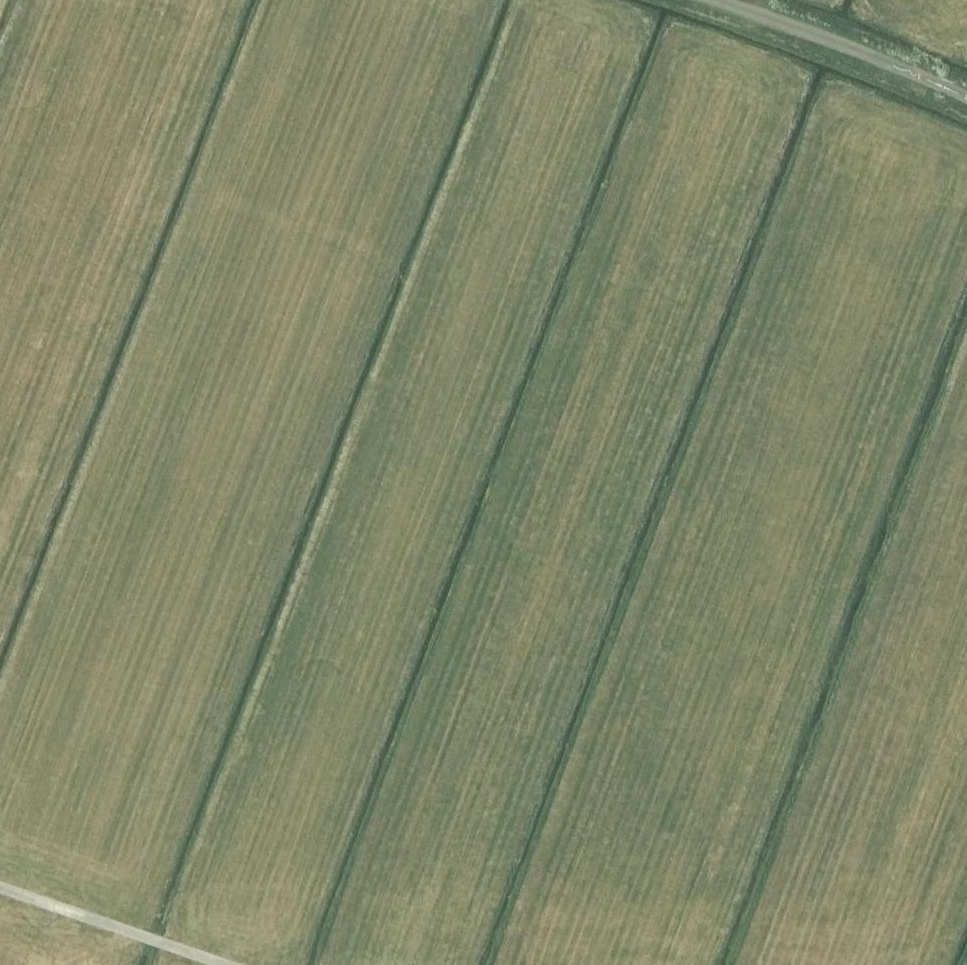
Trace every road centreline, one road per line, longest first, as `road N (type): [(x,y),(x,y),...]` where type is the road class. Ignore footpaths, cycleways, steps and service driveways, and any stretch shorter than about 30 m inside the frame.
road 1 (unclassified): [(966,97),(719,0)]
road 2 (track): [(0,888),(220,964)]

